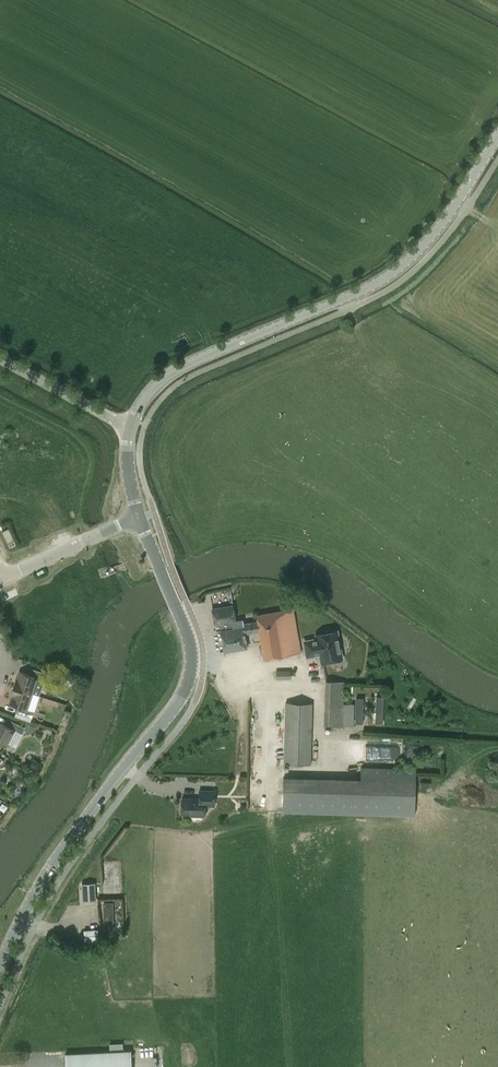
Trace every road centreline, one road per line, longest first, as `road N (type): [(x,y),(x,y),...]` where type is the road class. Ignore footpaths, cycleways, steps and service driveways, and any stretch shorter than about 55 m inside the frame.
road 1 (tertiary): [(129,426),(151,388),(193,361),(370,289),(400,268),(449,214),(497,137)]
road 2 (tertiary): [(179,604),(192,655),(180,700),(70,838),(0,969)]
road 3 (residential): [(140,513),(5,577)]
road 4 (unclassified): [(129,426),(0,359)]

